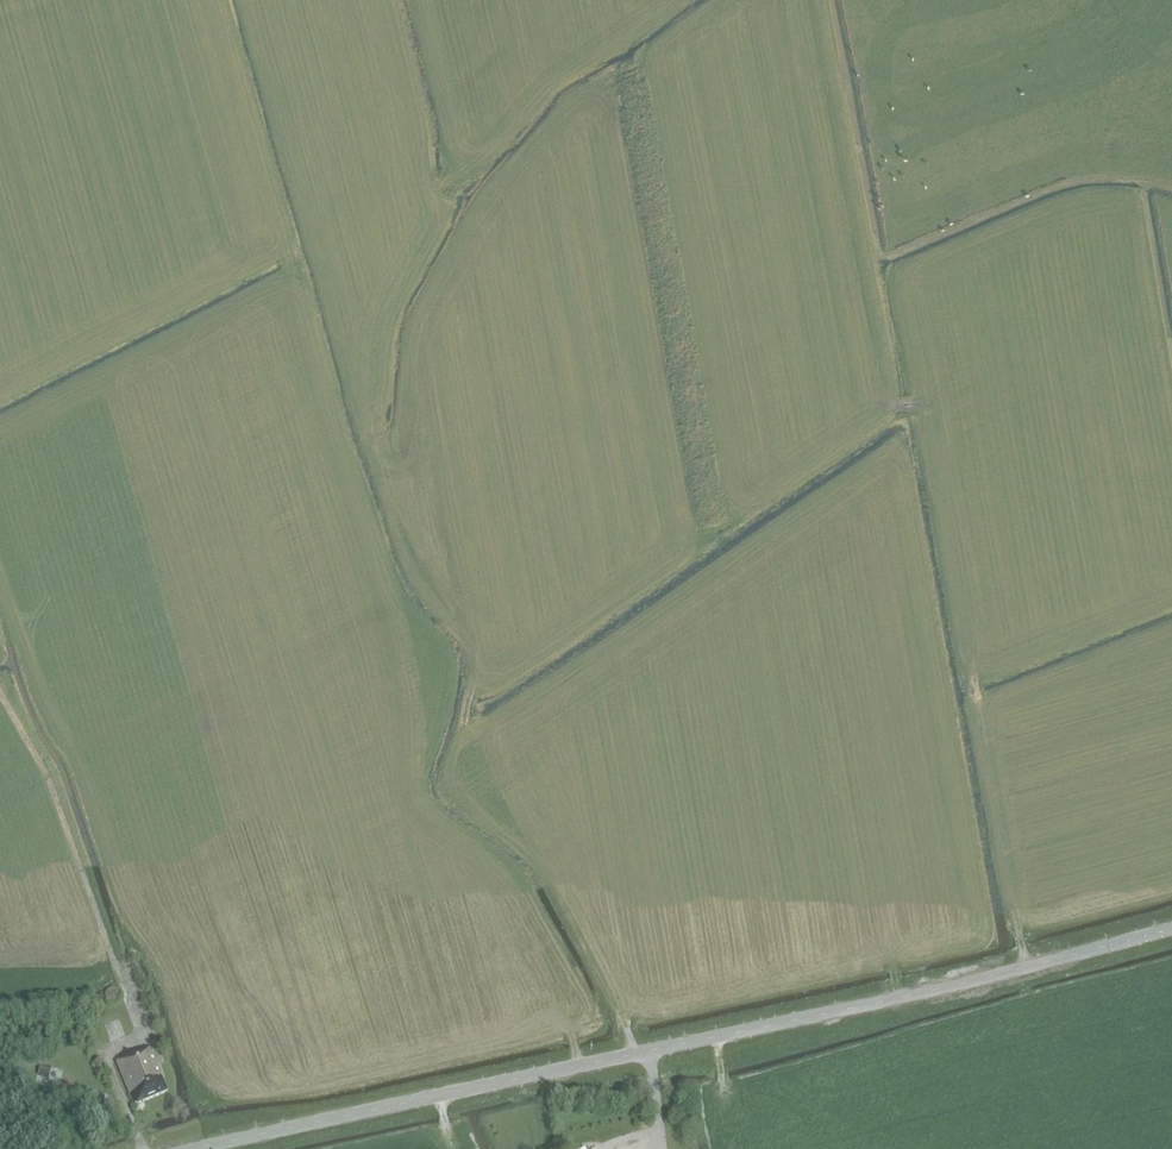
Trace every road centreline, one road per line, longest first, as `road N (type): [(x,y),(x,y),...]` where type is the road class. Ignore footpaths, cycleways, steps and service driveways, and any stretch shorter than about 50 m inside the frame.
road 1 (secondary): [(190,1148),(863,1006),(1171,928)]

